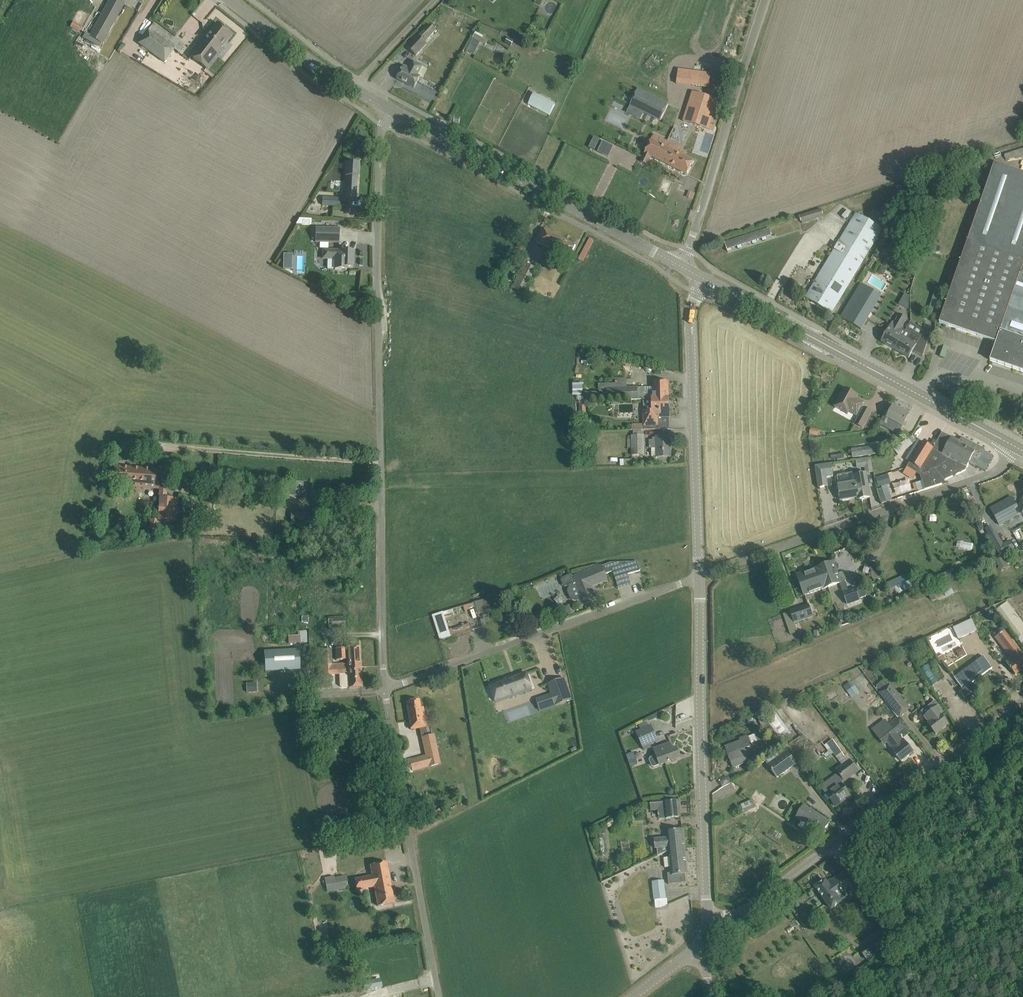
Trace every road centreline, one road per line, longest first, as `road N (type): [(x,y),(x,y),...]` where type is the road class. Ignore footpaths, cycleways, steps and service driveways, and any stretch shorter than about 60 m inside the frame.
road 1 (unclassified): [(386,689),(378,103)]
road 2 (unclassified): [(709,914),(749,906),(1022,701)]
road 3 (unclassified): [(699,576),(996,478),(1018,449)]
road 4 (tertiary): [(679,265),(378,103)]
road 5 (unclassified): [(709,914),(699,576)]
road 6 (unclassified): [(386,689),(699,576)]
road 7 (tertiary): [(739,297),(1018,449)]
road 8 (unclassified): [(439,996),(386,689)]
road 9 (unclassified): [(699,576),(691,316),(706,280)]
road 10 (unclassified): [(679,265),(765,0)]
road 11 (tertiary): [(378,103),(230,0)]

